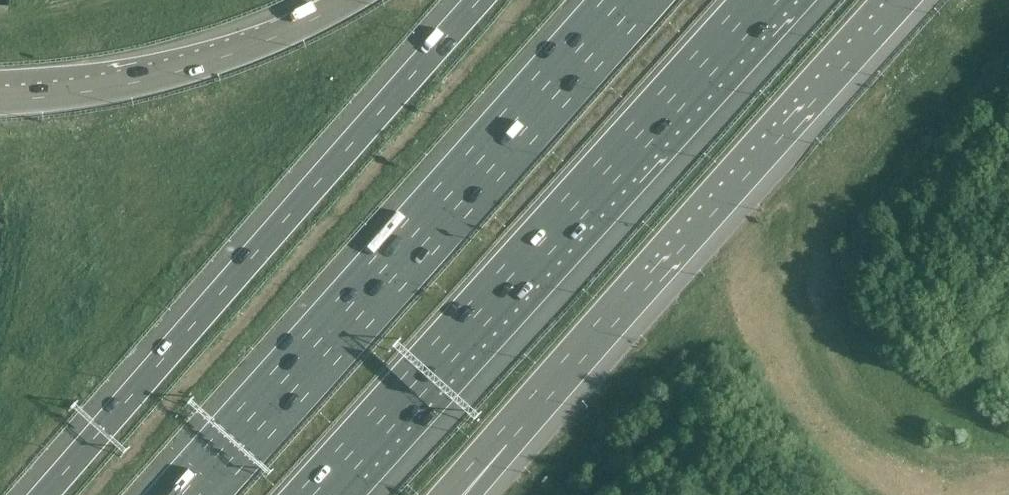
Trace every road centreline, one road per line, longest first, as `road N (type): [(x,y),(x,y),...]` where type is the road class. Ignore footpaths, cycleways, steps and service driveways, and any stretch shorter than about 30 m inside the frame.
road 1 (motorway): [(634,0),(190,494)]
road 2 (motorway): [(322,494),(765,0)]
road 3 (motorway): [(481,0),(45,494)]
road 4 (motorway): [(503,439),(898,0)]
road 5 (motorway): [(349,0),(178,71),(0,93)]

